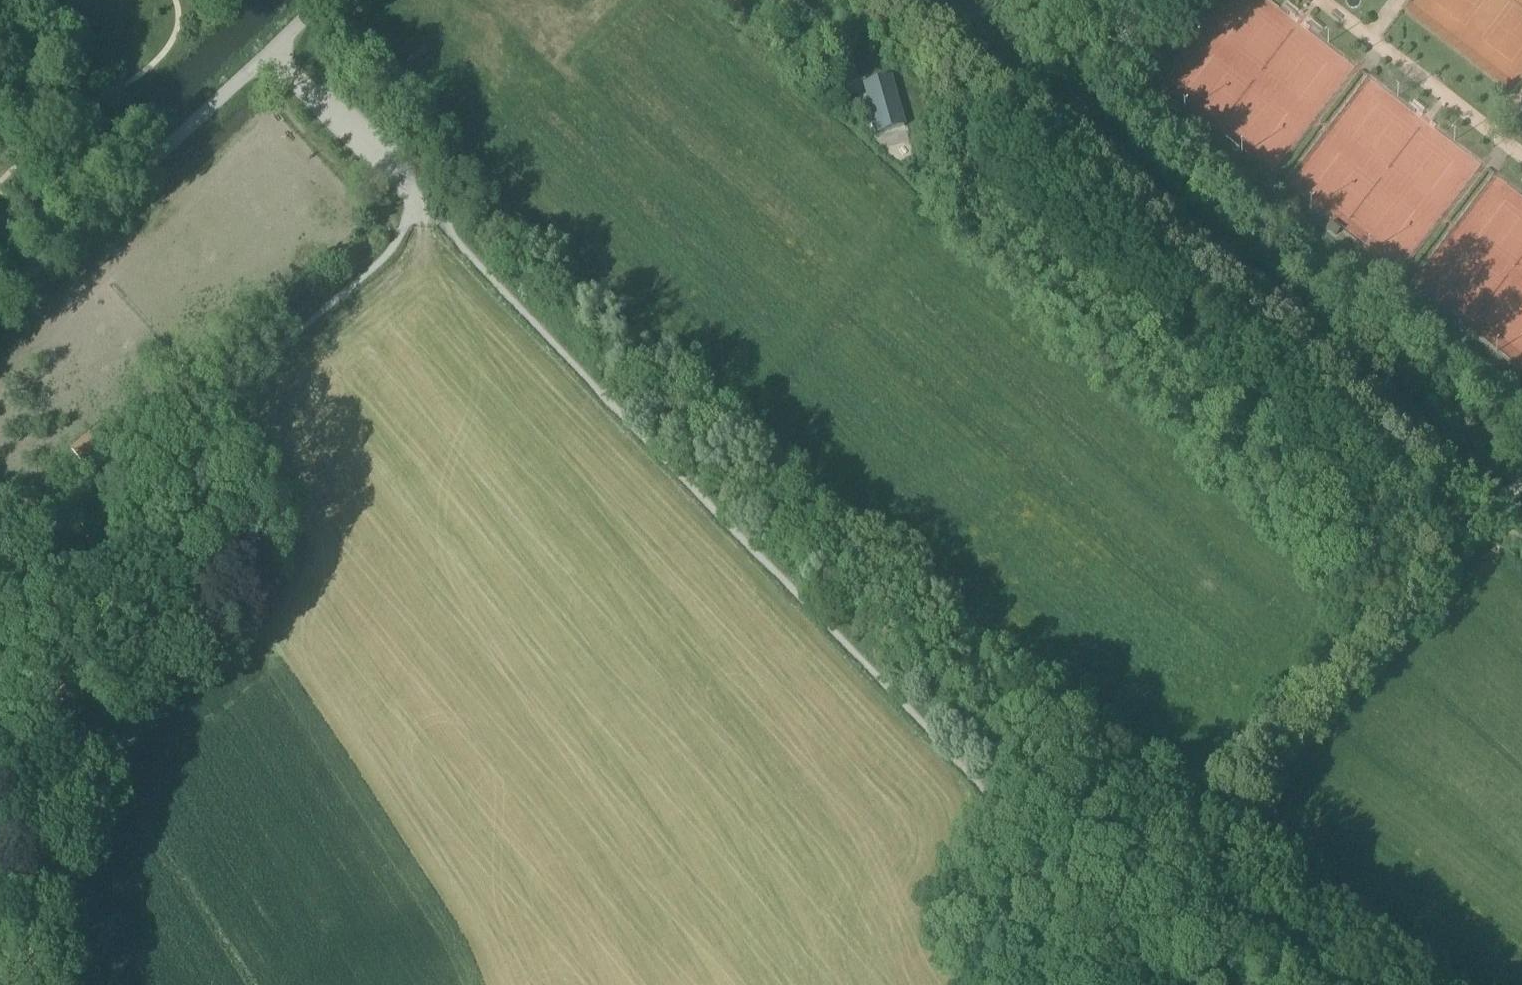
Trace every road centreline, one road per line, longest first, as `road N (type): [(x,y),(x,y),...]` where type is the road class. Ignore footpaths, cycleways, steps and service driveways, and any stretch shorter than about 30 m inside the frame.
road 1 (unclassified): [(1060,120),(1521,531)]
road 2 (unclassified): [(0,298),(327,0)]
road 3 (unclassified): [(923,0),(1060,120)]
road 4 (unclassified): [(1060,120),(1158,0)]

